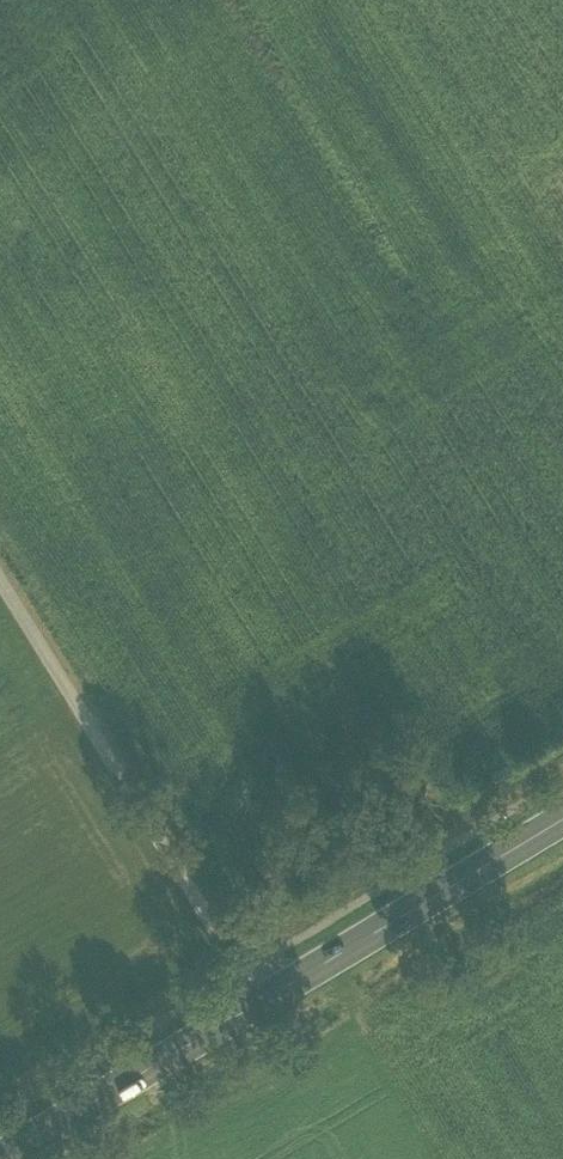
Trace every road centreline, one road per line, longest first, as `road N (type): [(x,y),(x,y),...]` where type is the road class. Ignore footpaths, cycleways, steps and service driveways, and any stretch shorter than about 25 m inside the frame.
road 1 (secondary): [(562,817),(0,1156)]
road 2 (track): [(0,582),(262,999)]

